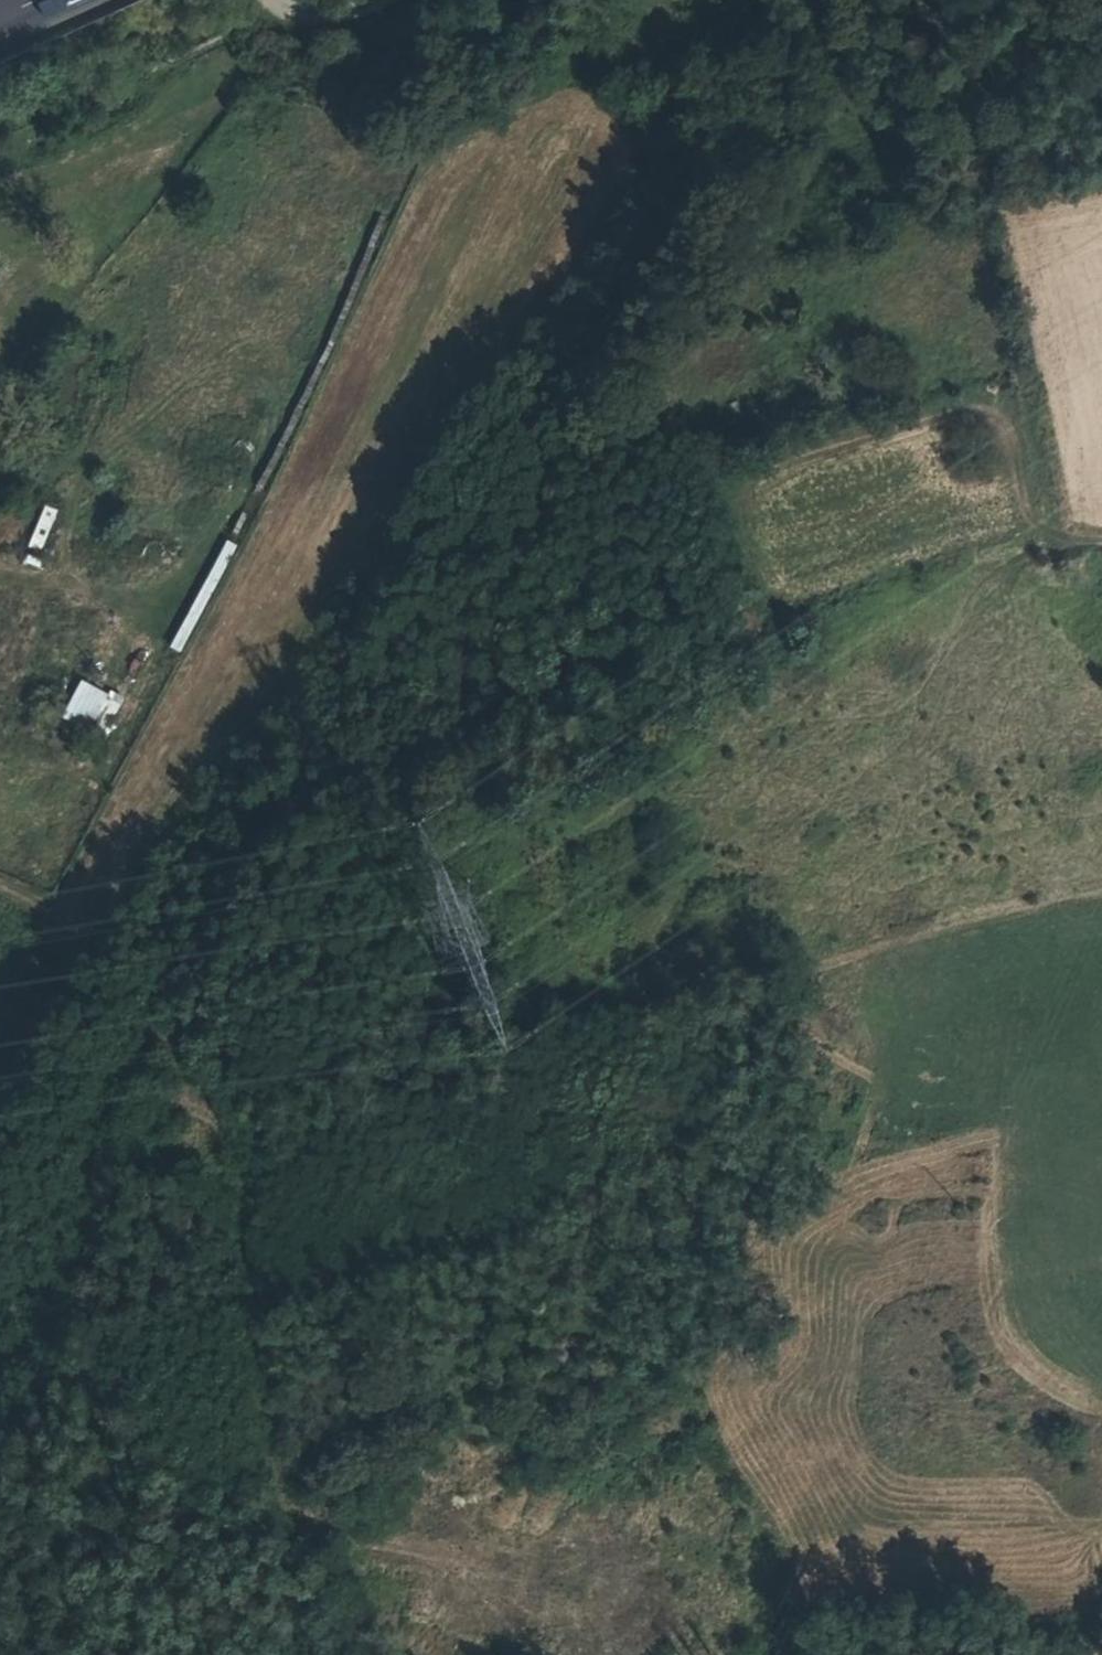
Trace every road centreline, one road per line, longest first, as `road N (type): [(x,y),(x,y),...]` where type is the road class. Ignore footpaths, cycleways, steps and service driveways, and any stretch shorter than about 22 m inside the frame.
road 1 (track): [(206,103),(162,142),(67,196),(0,213)]
road 2 (track): [(265,0),(282,22),(369,20),(409,0)]

